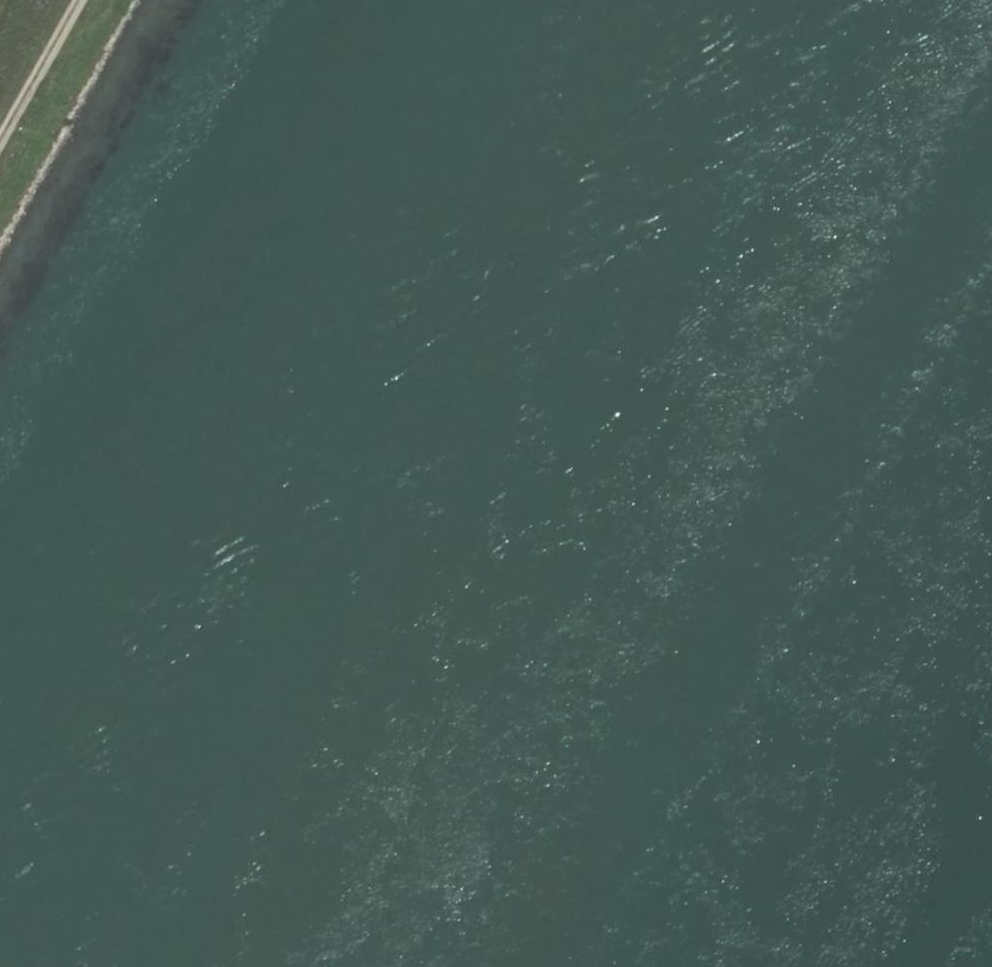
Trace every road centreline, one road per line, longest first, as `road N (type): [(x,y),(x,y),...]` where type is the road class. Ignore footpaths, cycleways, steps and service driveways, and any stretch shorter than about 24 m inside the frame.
road 1 (track): [(86,0),(0,151)]

